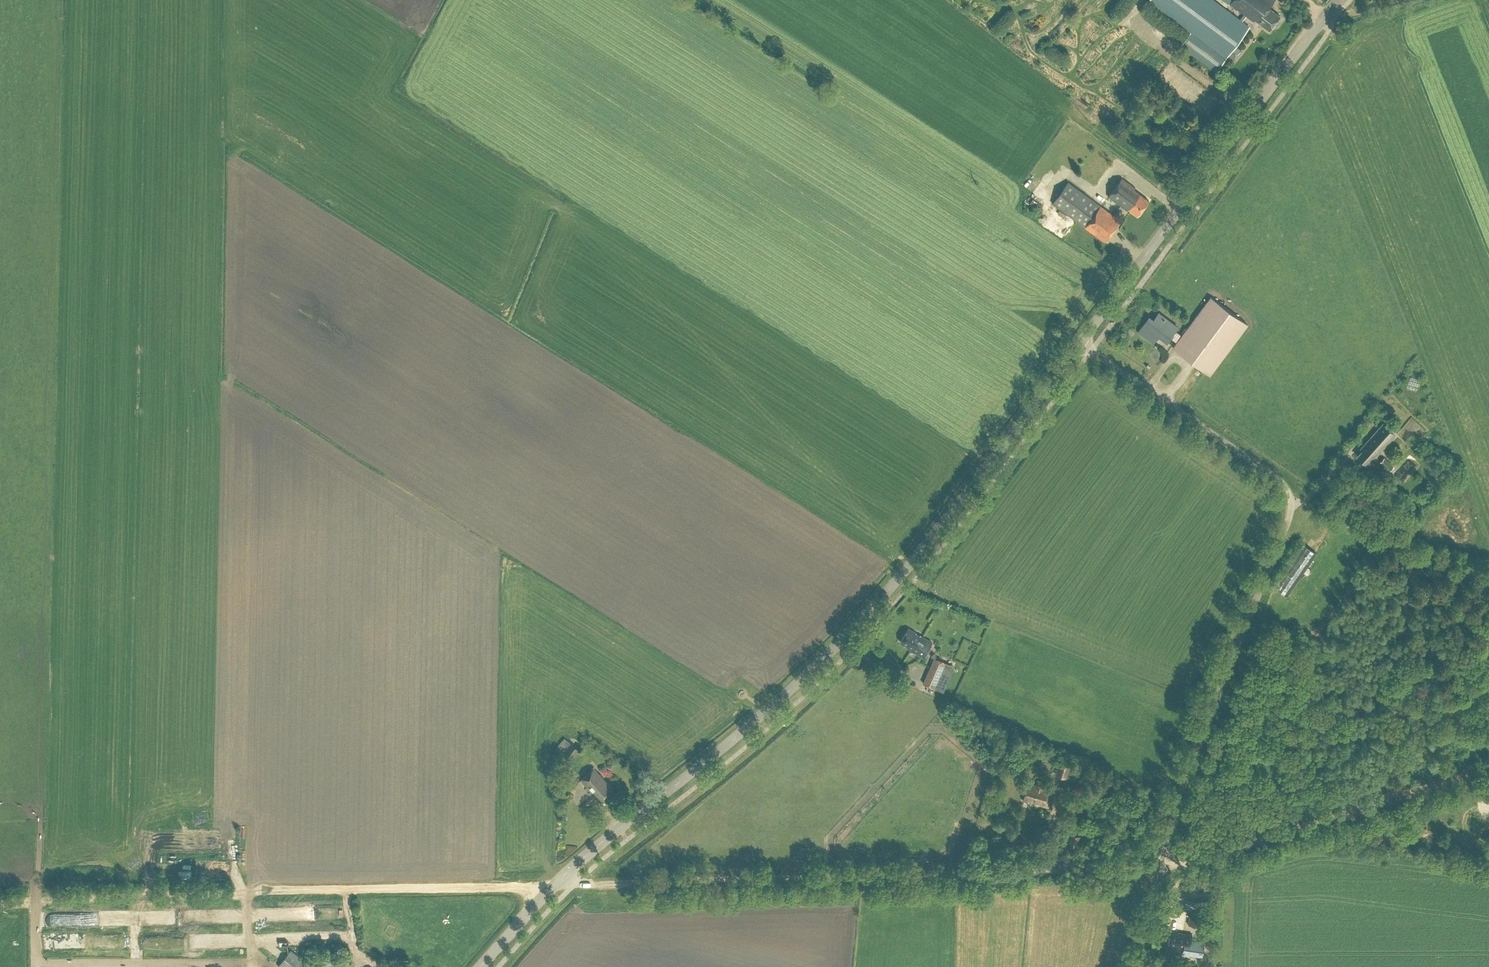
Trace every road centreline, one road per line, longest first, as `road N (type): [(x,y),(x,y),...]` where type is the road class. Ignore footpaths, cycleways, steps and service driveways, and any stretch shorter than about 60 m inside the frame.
road 1 (track): [(1488,767),(1223,853),(1145,869),(576,882)]
road 2 (tertiary): [(479,966),(555,884),(747,727),(886,593),(1080,342)]
road 3 (unclassified): [(1136,966),(1177,797),(1291,502),(1277,478),(1080,342)]
road 4 (tertiary): [(1080,342),(1338,0)]
road 5 (track): [(576,882),(246,893)]
road 6 (track): [(0,905),(246,893),(254,966)]

